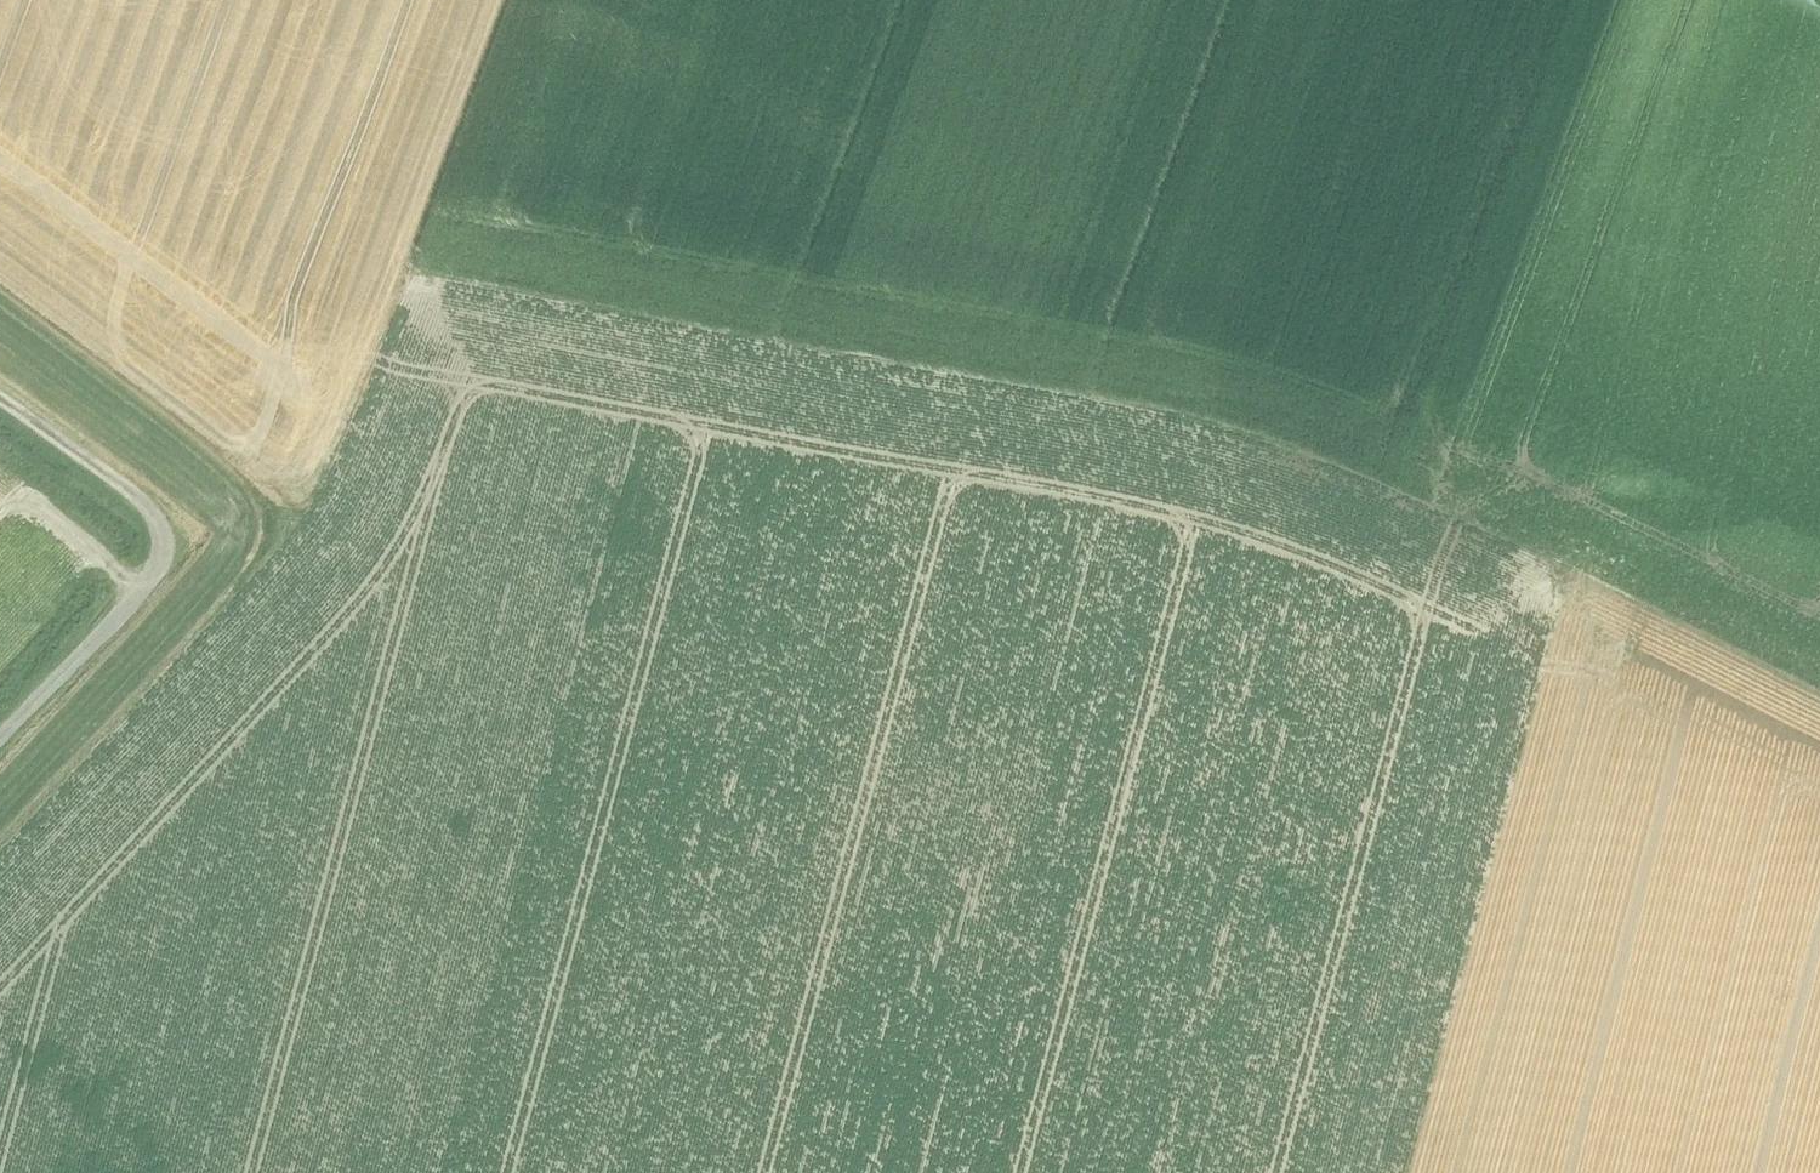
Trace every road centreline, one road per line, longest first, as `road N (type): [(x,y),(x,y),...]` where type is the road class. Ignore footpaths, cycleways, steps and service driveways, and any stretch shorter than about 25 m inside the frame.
road 1 (track): [(0,735),(109,619),(150,546),(121,493),(0,403)]

